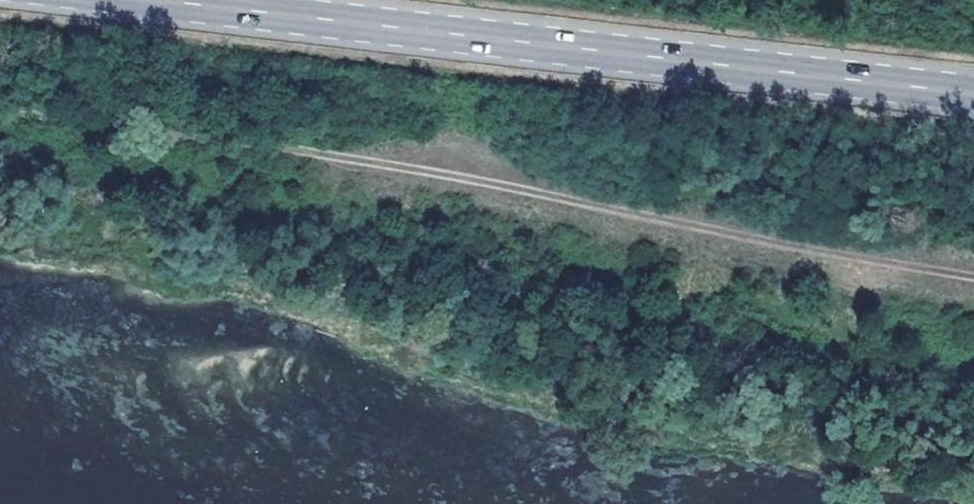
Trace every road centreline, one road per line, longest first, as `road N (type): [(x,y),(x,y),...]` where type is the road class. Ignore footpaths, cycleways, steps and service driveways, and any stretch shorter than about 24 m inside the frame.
road 1 (track): [(0,120),(367,170),(973,280)]
road 2 (primary): [(141,0),(973,96)]

